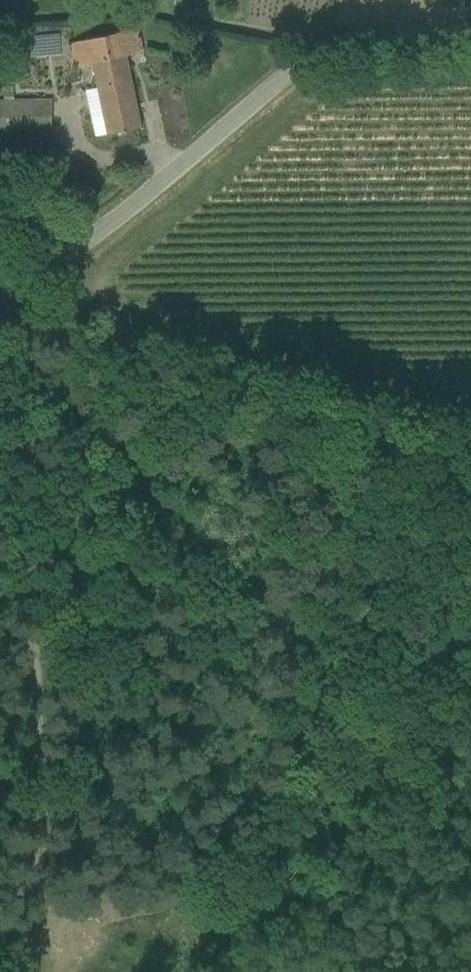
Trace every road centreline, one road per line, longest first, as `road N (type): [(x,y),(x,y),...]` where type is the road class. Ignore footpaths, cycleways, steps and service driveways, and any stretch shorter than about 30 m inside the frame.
road 1 (track): [(0,964),(44,865),(23,335),(0,292)]
road 2 (track): [(23,335),(296,642),(470,810)]
road 3 (unclassified): [(0,292),(94,236),(296,67),(336,45),(383,36),(470,34)]

